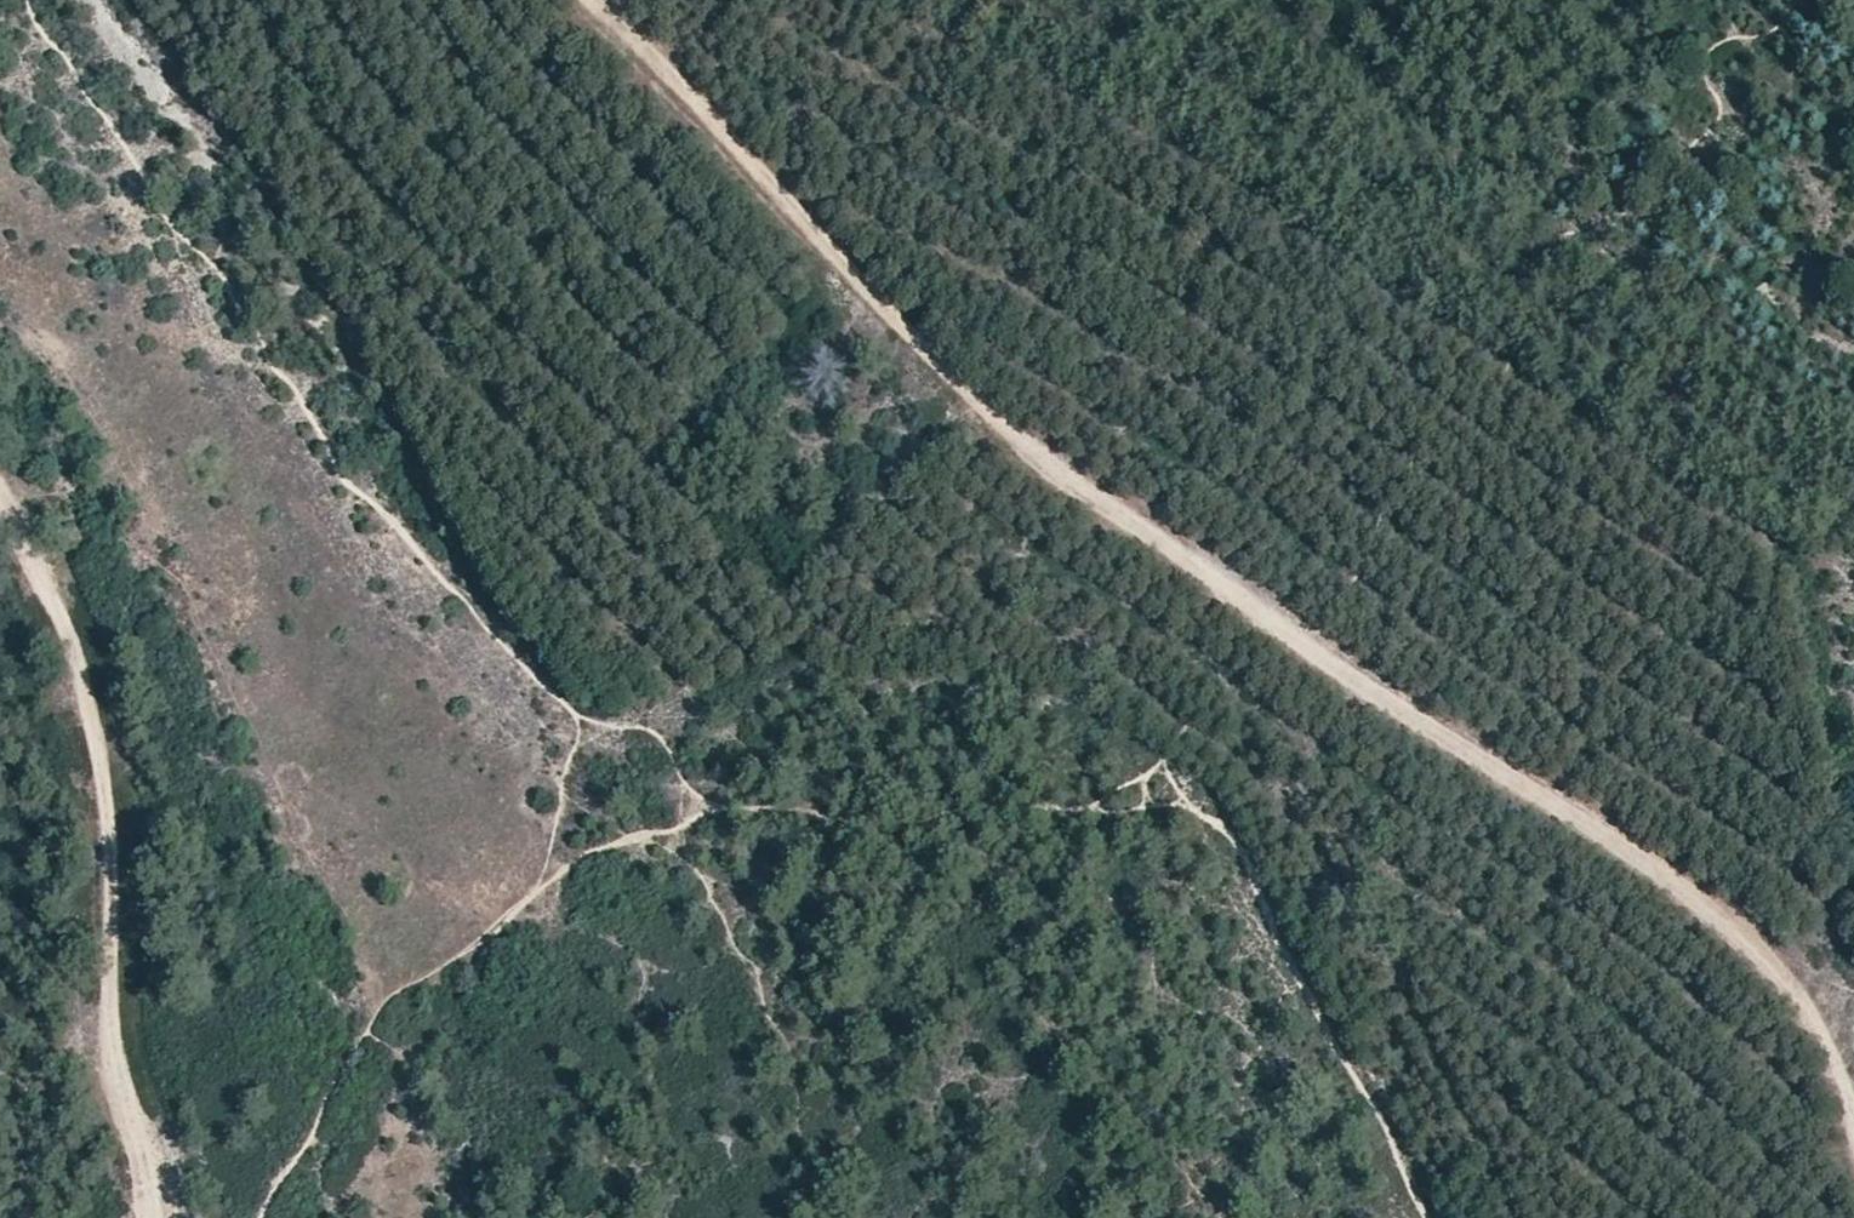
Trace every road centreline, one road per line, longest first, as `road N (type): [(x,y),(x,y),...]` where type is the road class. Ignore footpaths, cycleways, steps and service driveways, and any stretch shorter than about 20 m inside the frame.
road 1 (track): [(589,0),(971,394),(1770,967),(1853,1133)]
road 2 (track): [(0,484),(76,656),(104,789),(107,1029),(143,1217)]

